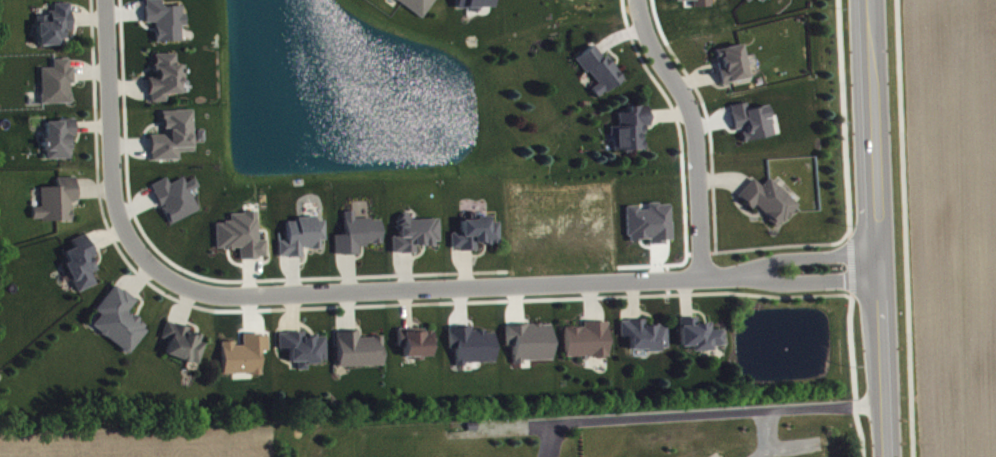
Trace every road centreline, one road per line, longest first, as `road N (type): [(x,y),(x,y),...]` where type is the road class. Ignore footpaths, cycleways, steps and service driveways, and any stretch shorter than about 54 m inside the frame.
road 1 (residential): [(879,267),(220,295),(171,281)]
road 2 (secondary): [(886,456),(868,0)]
road 3 (residential): [(171,281),(134,246),(115,209),(104,0)]
road 4 (residential): [(698,276),(690,120),(645,41),(636,0)]

